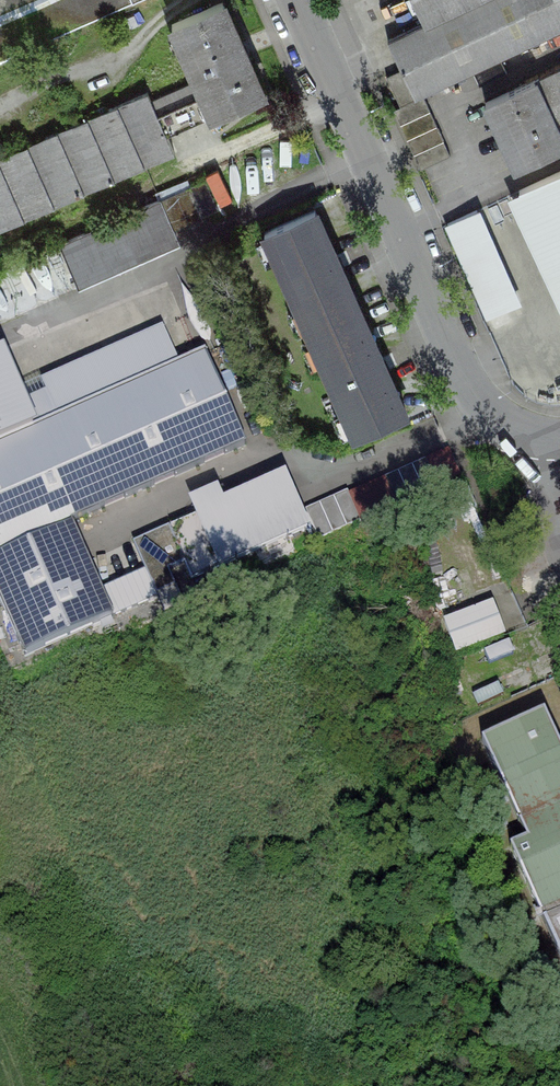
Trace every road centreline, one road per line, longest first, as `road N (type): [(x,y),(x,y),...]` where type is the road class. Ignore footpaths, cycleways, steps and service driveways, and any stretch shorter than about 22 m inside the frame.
road 1 (residential): [(304,0),(467,371),(524,428)]

